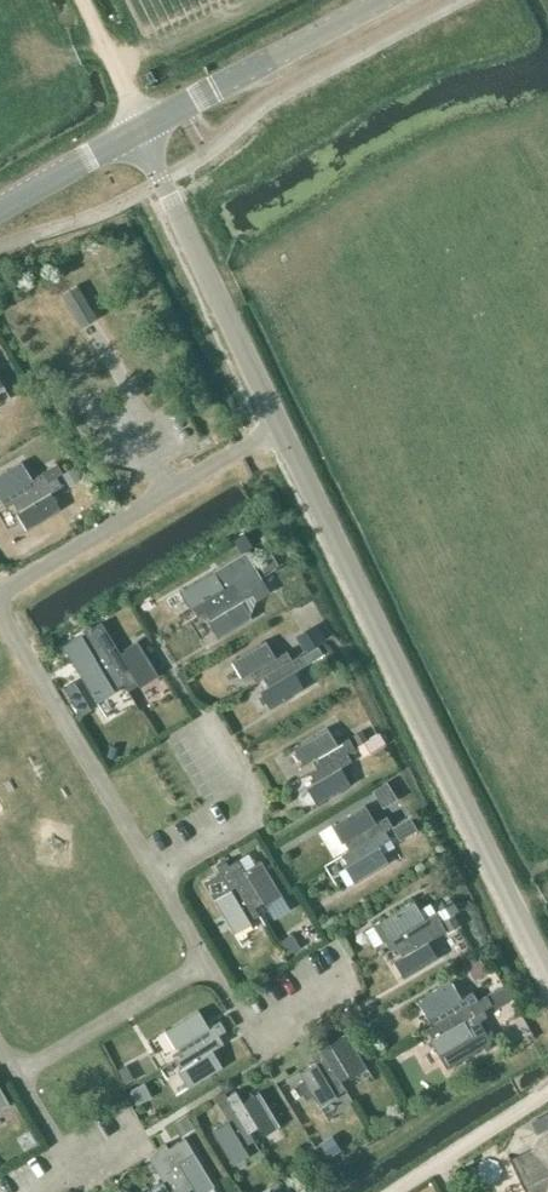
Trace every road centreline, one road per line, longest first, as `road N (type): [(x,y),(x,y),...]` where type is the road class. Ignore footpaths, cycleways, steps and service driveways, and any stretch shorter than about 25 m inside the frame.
road 1 (residential): [(0,1042),(20,1074),(207,966),(0,610)]
road 2 (unclassified): [(547,976),(282,428)]
road 3 (unclassified): [(282,428),(142,128)]
road 4 (tertiary): [(142,128),(383,0)]
road 5 (unclassified): [(134,512),(282,428)]
road 6 (tertiary): [(0,208),(142,128)]
road 7 (residential): [(0,590),(134,512)]
road 8 (unclassified): [(142,128),(83,0)]

